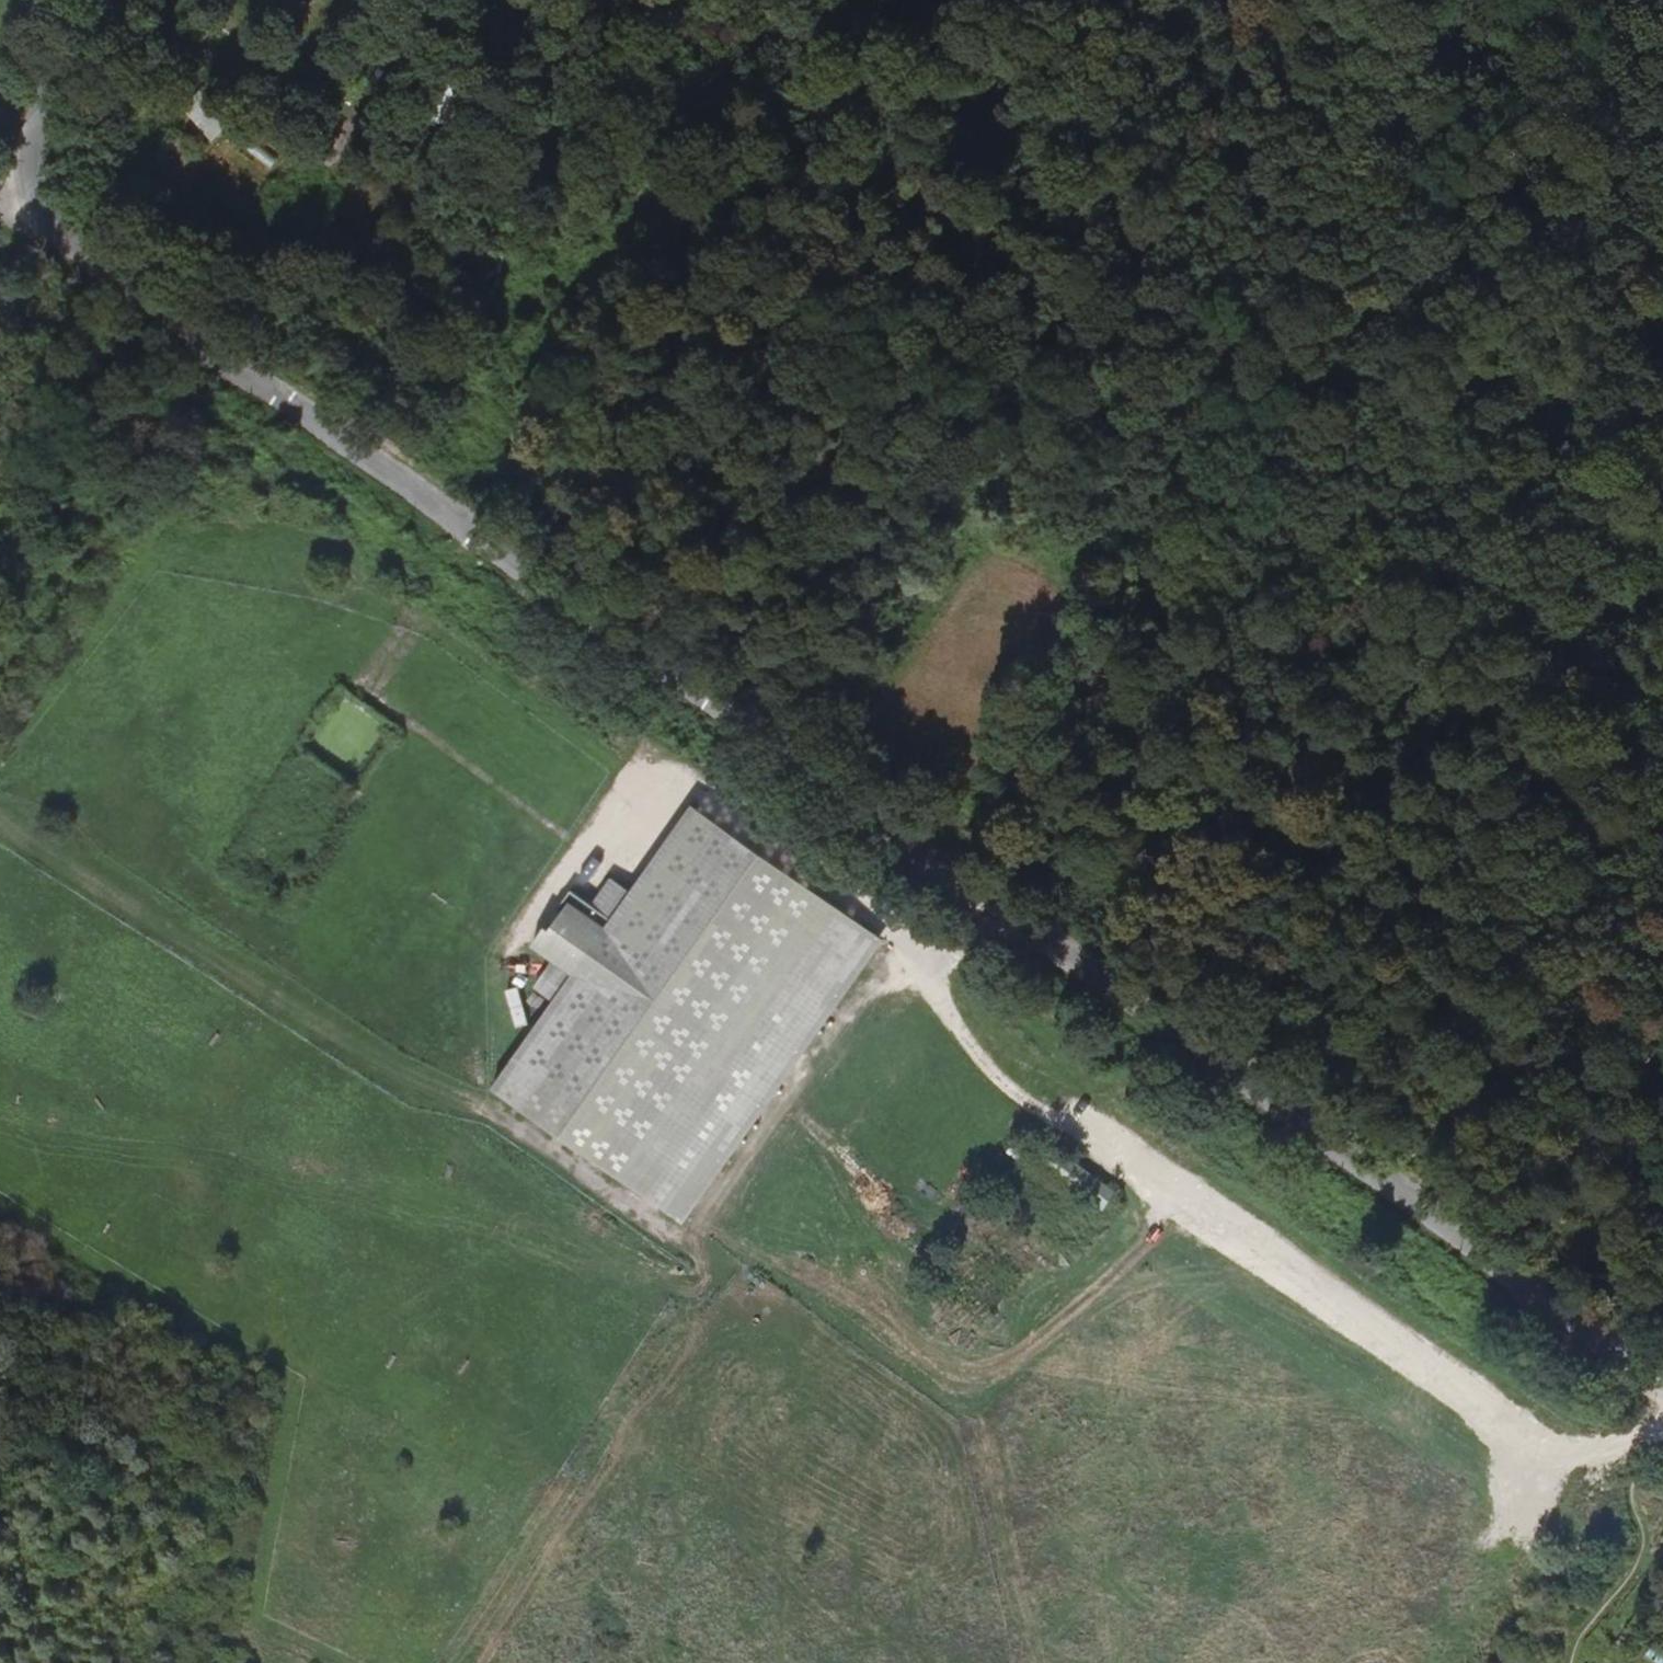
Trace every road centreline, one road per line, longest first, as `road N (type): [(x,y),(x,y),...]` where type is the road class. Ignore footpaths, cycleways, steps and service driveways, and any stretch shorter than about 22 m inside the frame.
road 1 (unclassified): [(119,0),(10,190),(1662,1396)]

